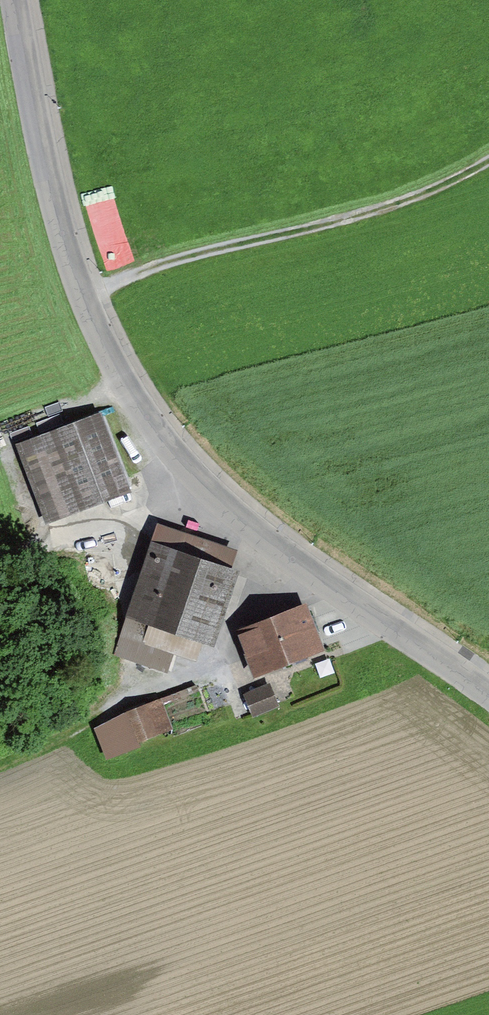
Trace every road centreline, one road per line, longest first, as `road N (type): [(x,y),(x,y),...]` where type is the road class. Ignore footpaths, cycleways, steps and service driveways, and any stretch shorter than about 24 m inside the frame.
road 1 (residential): [(16,0),(83,294),(138,412),(216,495),(488,695)]
road 2 (track): [(83,294),(188,255),(400,207),(488,161)]
road 3 (track): [(285,545),(215,671),(0,762)]
road 4 (track): [(0,558),(216,495)]

